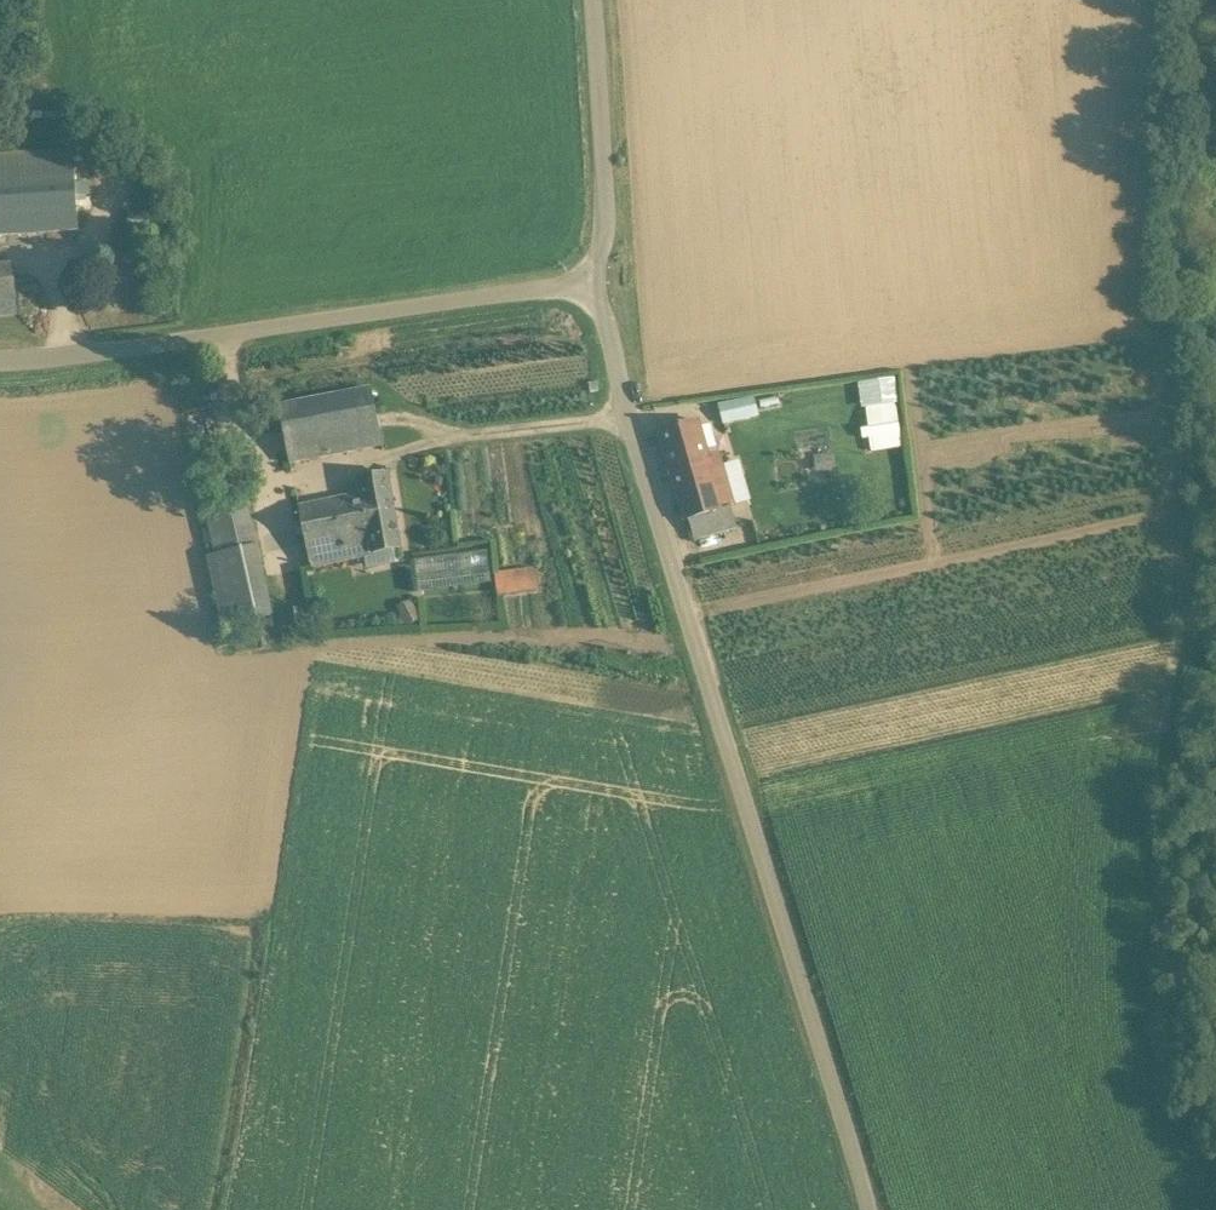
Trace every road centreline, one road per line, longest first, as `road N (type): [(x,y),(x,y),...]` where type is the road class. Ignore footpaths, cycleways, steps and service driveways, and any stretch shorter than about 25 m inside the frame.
road 1 (unclassified): [(867,1209),(600,303),(583,288)]
road 2 (unclassified): [(583,288),(81,353)]
road 3 (unclassified): [(583,288),(598,260),(608,202),(594,0)]
road 4 (unclassified): [(81,353),(73,268),(123,183)]

